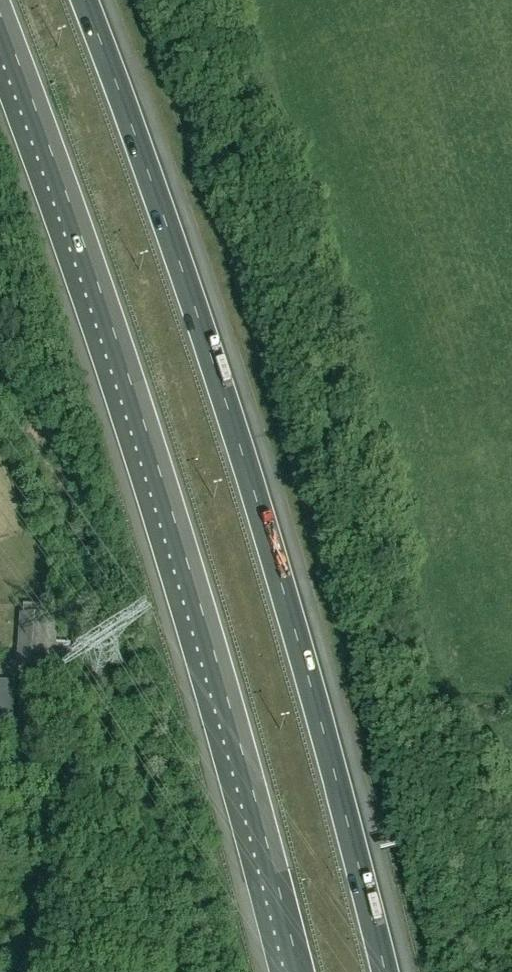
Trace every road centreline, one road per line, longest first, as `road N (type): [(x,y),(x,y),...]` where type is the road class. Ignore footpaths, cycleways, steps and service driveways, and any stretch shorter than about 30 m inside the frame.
road 1 (motorway): [(386,971),(279,563),(84,0)]
road 2 (motorway): [(0,16),(145,427),(300,971)]

